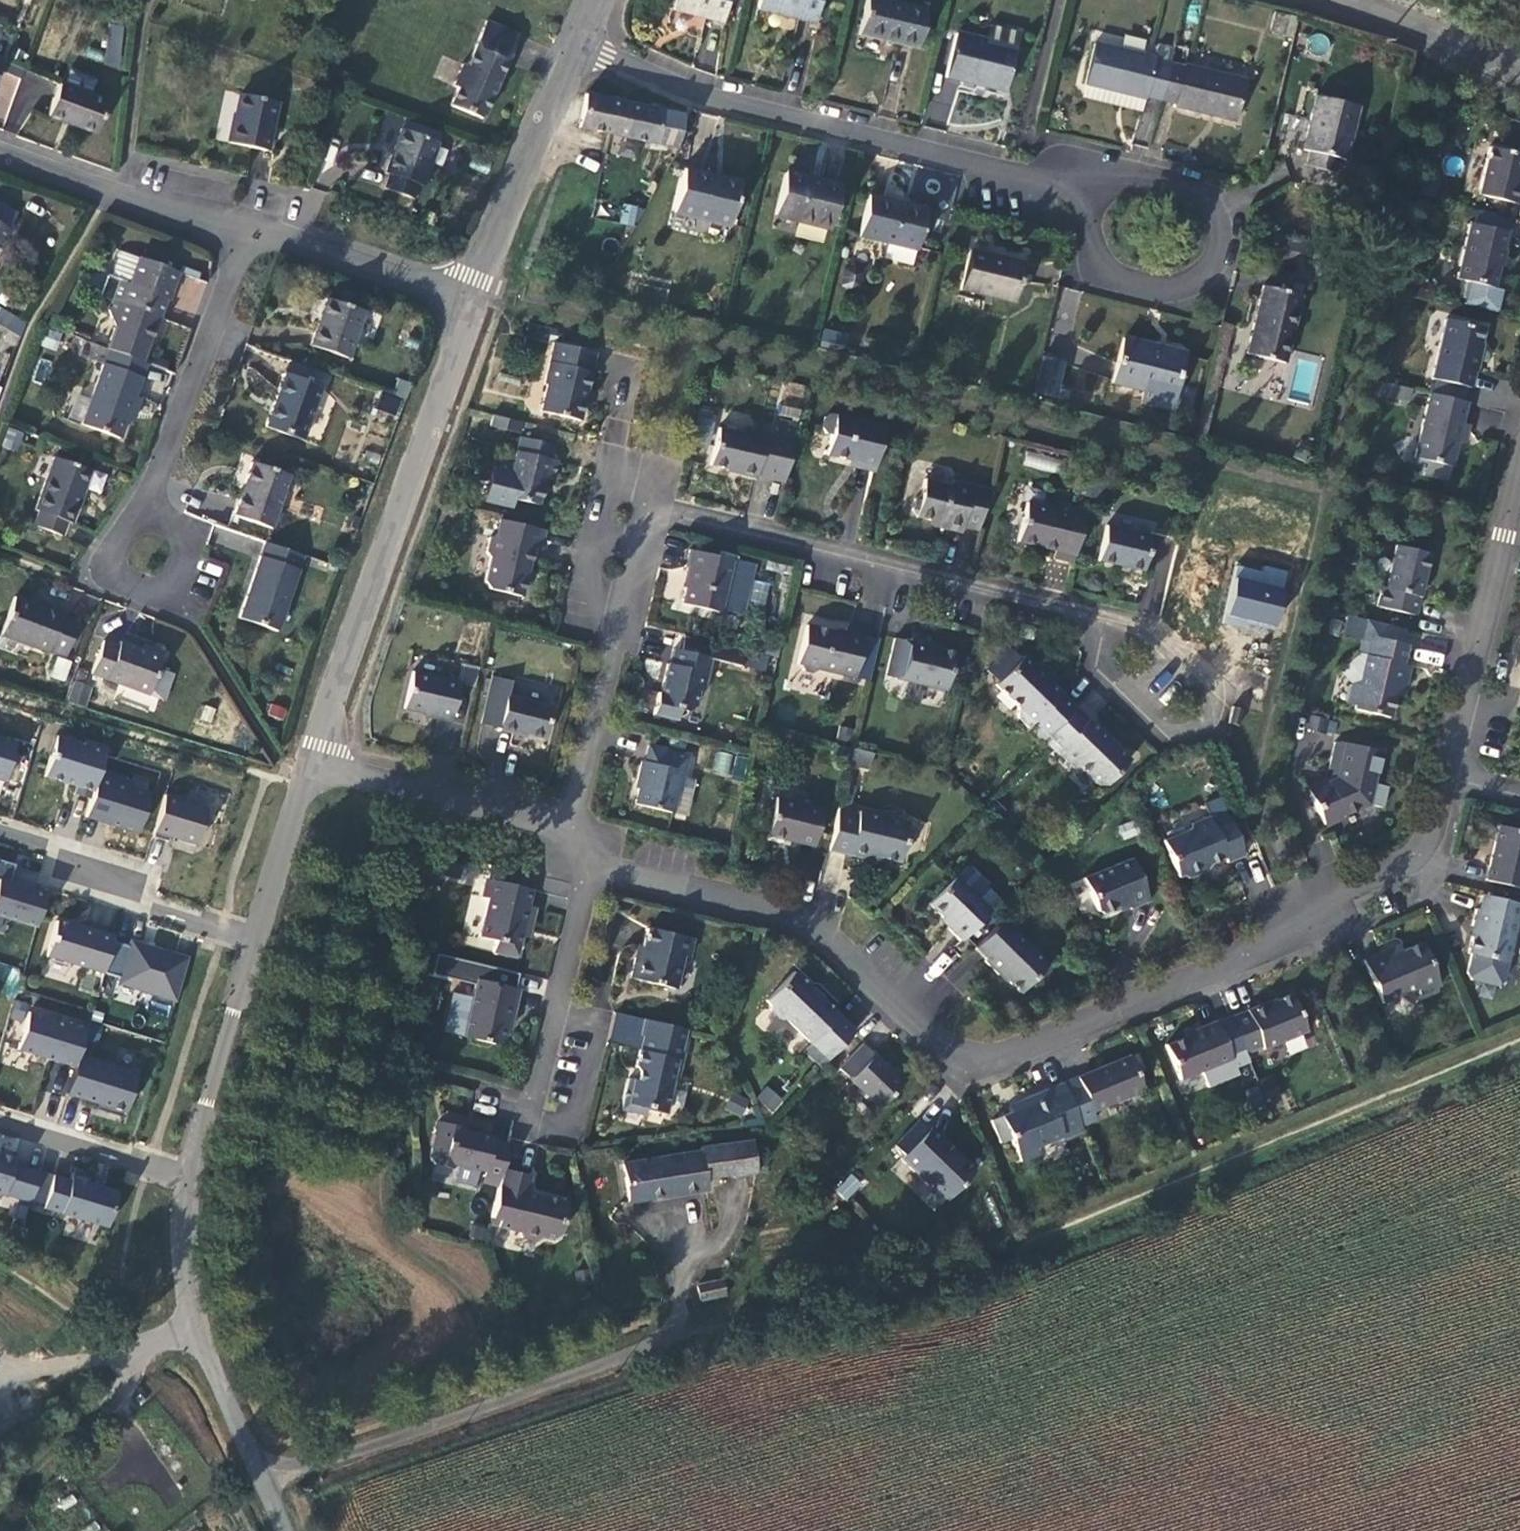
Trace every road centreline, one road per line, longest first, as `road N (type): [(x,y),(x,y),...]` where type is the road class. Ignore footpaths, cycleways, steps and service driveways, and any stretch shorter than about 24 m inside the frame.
road 1 (residential): [(1445,775),(1427,846),(1403,864),(1352,886),(1258,952),(1005,1057),(970,1063),(942,1048),(823,934),(780,910),(592,865)]
road 2 (residential): [(578,50),(706,98),(1084,192)]
road 3 (tertiary): [(475,302),(336,681),(314,764)]
road 4 (residential): [(651,508),(1101,619)]
road 5 (unclassified): [(266,1486),(665,1350)]
road 6 (residential): [(1084,192),(1097,274),(1165,291),(1200,281),(1216,258),(1209,206),(1180,183),(1127,171)]
road 7 (residential): [(1101,619),(1098,669),(1171,741),(1208,726),(1217,701),(1150,631)]
road 8 (residential): [(1519,470),(1445,775)]
road 9 (residential): [(248,230),(149,511)]
road 10 (residential): [(555,1008),(526,1124),(569,1135),(598,1019)]
road 11 (residential): [(255,943),(147,909),(50,847),(0,832)]
road 12 (tertiary): [(578,50),(475,302)]
road 13 (residential): [(568,831),(314,764)]
road 14 (residential): [(248,230),(0,156)]
road 15 (residential): [(568,831),(631,584)]
road 16 (tertiary): [(255,943),(193,1179)]
road 17 (residential): [(475,302),(248,230)]
road 18 (residential): [(149,511),(110,560),(119,585),(169,603),(194,532)]
road 19 (residential): [(651,508),(657,484),(614,474),(590,575),(631,584)]
road 20 (residential): [(0,1120),(193,1179)]
road 21 (tertiary): [(1519,72),(1333,0)]
road 22 (tertiary): [(314,764),(255,943)]
road 23 (tertiary): [(202,1324),(266,1486)]
road 24 (track): [(113,1398),(0,1494)]
road 25 (residential): [(592,865),(555,1008)]
road 26 (tertiary): [(193,1179),(192,1281),(202,1324)]
road 27 (unclassified): [(202,1324),(153,1343),(134,1364),(113,1398),(125,1418)]

